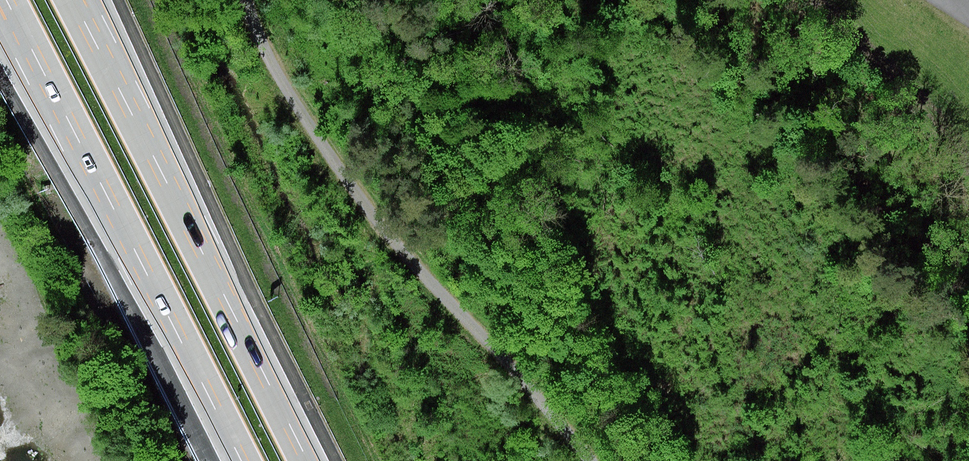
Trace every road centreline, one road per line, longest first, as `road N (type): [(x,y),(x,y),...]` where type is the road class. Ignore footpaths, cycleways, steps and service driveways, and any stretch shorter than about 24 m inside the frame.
road 1 (track): [(255,0),(418,259),(594,460)]
road 2 (motorway): [(304,460),(71,0)]
road 3 (motorway): [(6,0),(237,460)]

